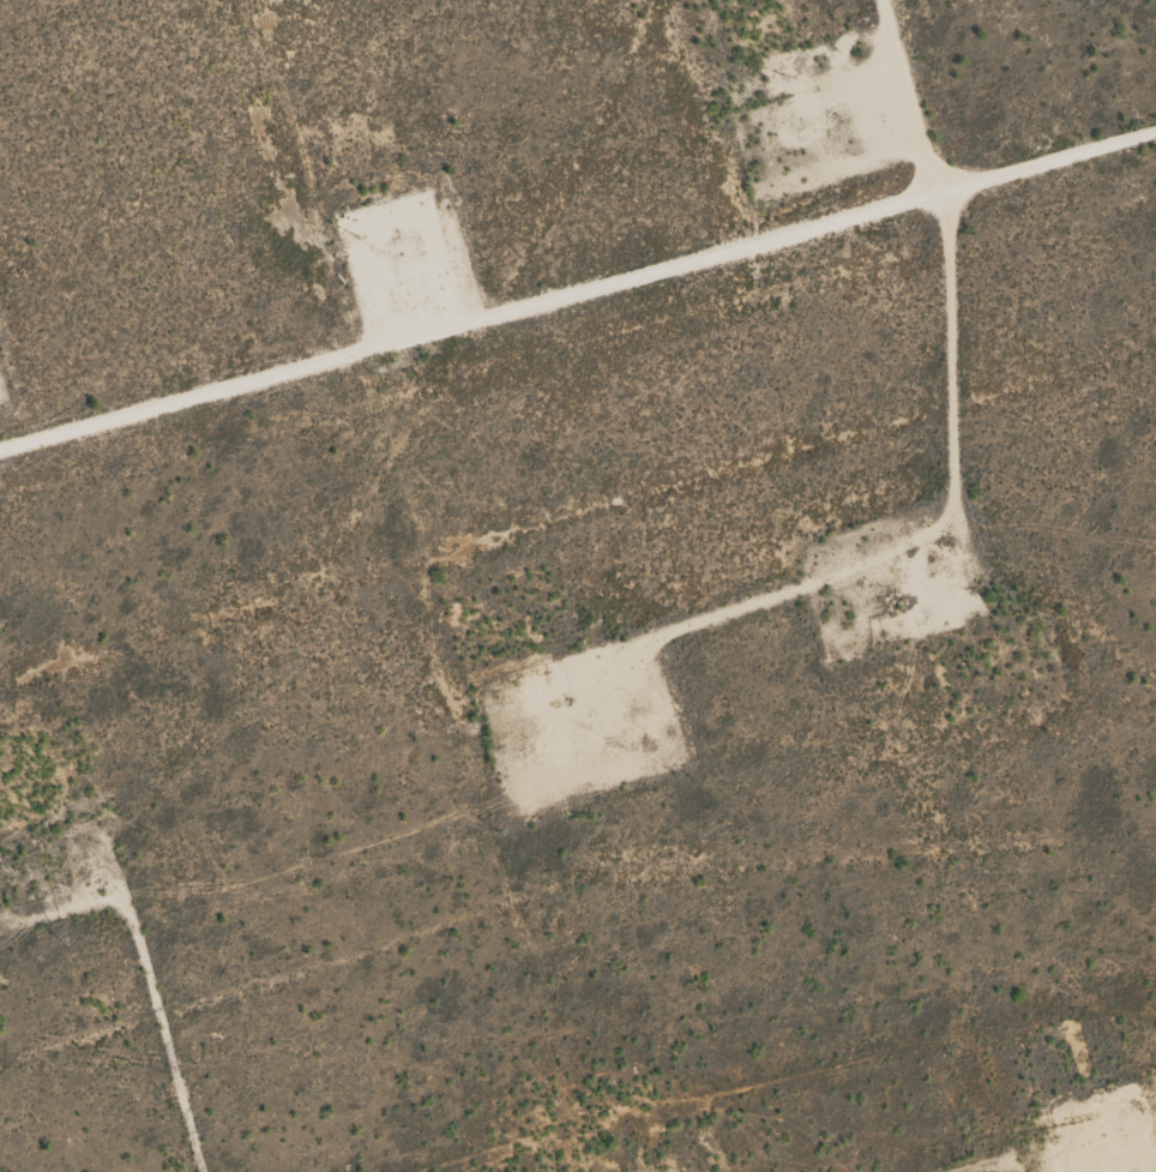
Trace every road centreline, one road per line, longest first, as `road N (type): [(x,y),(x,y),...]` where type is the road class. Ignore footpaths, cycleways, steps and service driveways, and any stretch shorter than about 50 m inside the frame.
road 1 (track): [(0,450),(1155,129)]
road 2 (track): [(934,1171),(1155,1113)]

